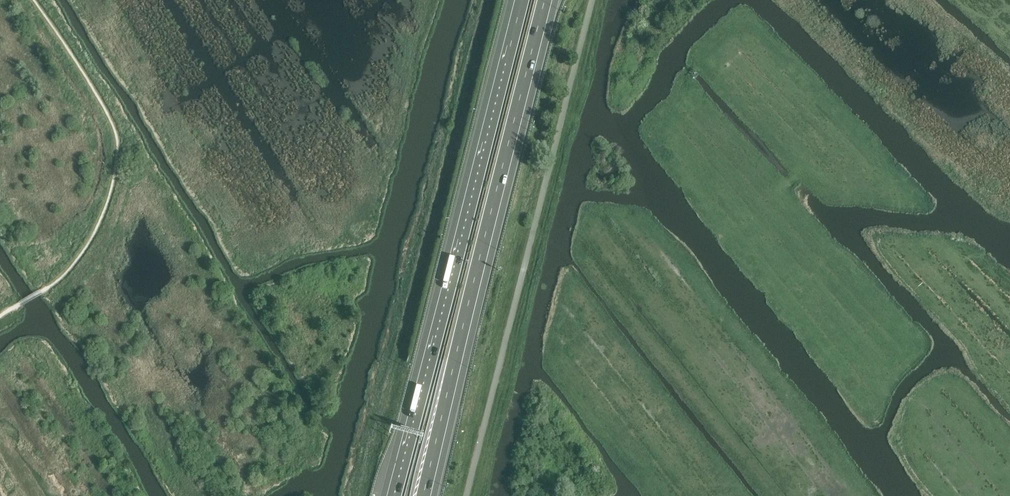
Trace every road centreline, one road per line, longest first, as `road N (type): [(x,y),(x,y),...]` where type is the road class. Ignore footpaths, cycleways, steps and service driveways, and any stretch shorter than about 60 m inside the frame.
road 1 (motorway): [(522,0),(395,495)]
road 2 (motorway): [(424,495),(546,0)]

